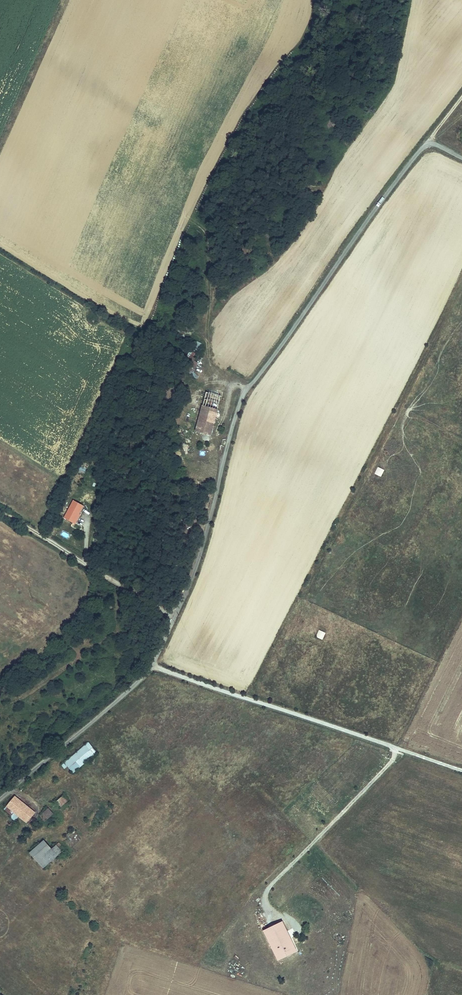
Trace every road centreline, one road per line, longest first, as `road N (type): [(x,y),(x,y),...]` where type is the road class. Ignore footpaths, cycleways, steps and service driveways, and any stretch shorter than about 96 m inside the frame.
road 1 (unclassified): [(0,798),(153,665),(194,571),(248,388),(417,153),(430,143),(461,157)]

